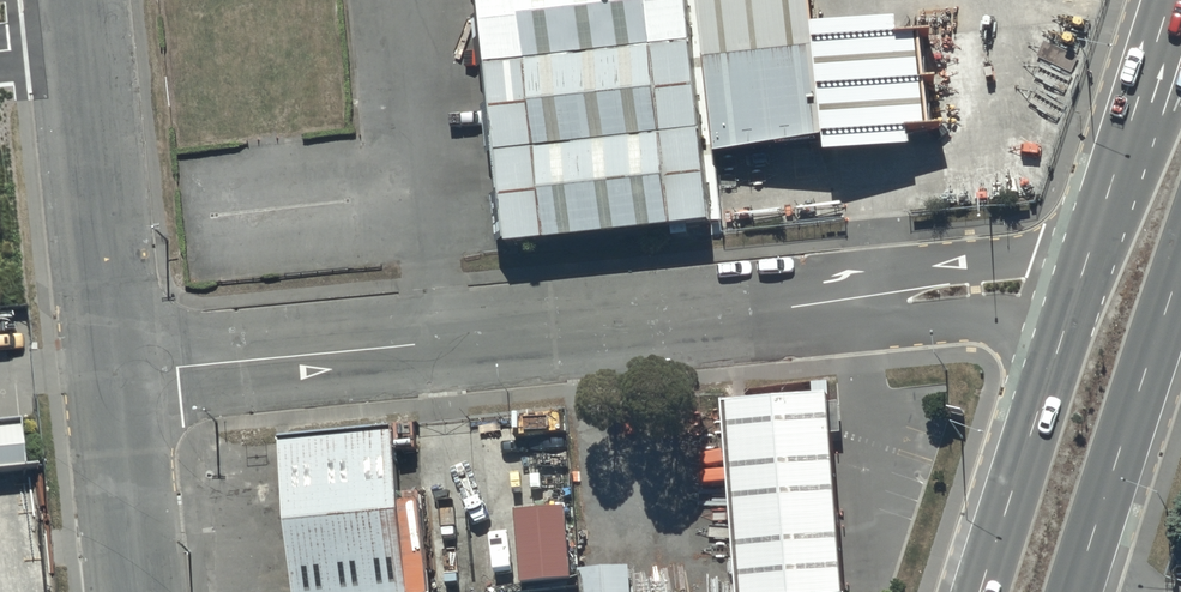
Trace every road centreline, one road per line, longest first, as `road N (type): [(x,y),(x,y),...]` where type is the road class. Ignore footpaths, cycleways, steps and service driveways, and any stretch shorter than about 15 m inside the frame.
road 1 (unclassified): [(125,383),(1084,277)]
road 2 (unclassified): [(82,0),(125,383)]
road 3 (trunk): [(1180,246),(1074,591)]
road 4 (trunk): [(983,591),(1084,277)]
road 5 (trunk): [(1084,277),(1169,0)]
road 6 (unclassified): [(125,383),(144,591)]

